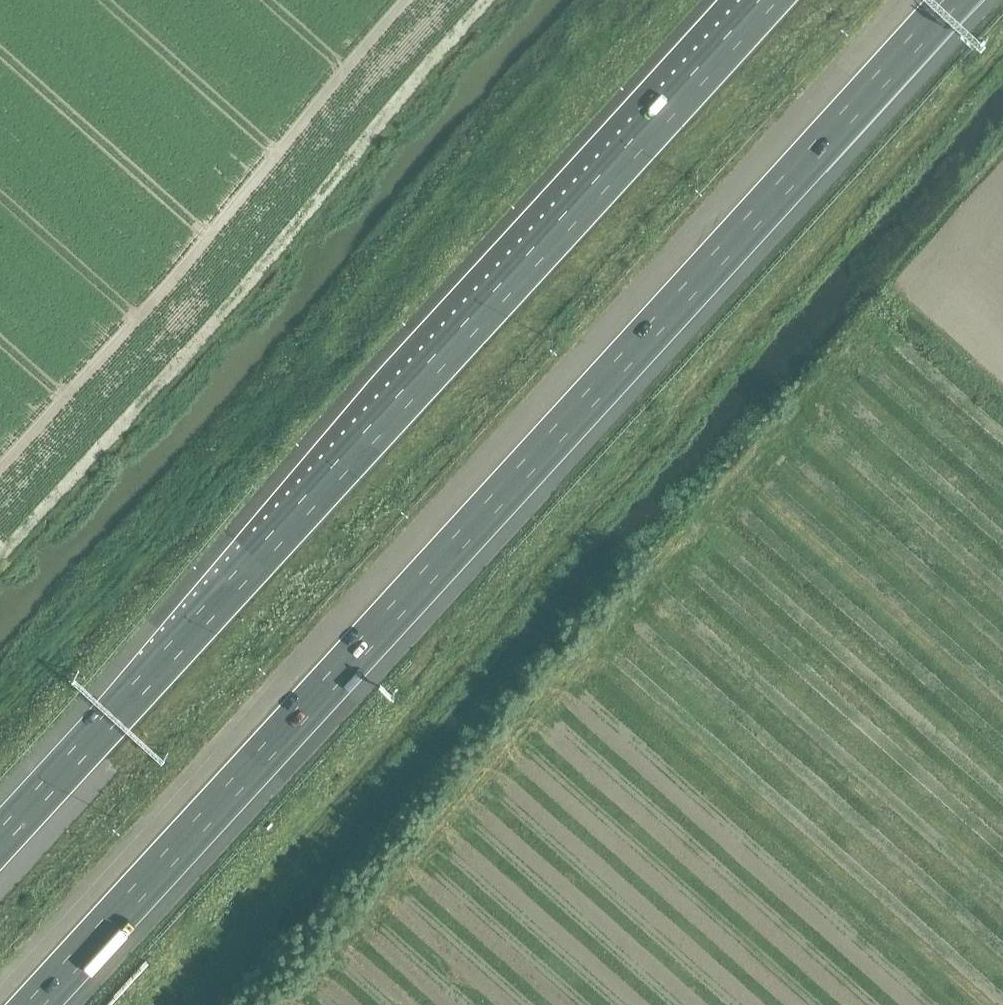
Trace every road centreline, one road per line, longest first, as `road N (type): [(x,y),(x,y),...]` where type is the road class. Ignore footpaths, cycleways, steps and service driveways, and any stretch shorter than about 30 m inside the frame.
road 1 (motorway): [(34,1004),(953,0)]
road 2 (motorway): [(765,0),(0,839)]

